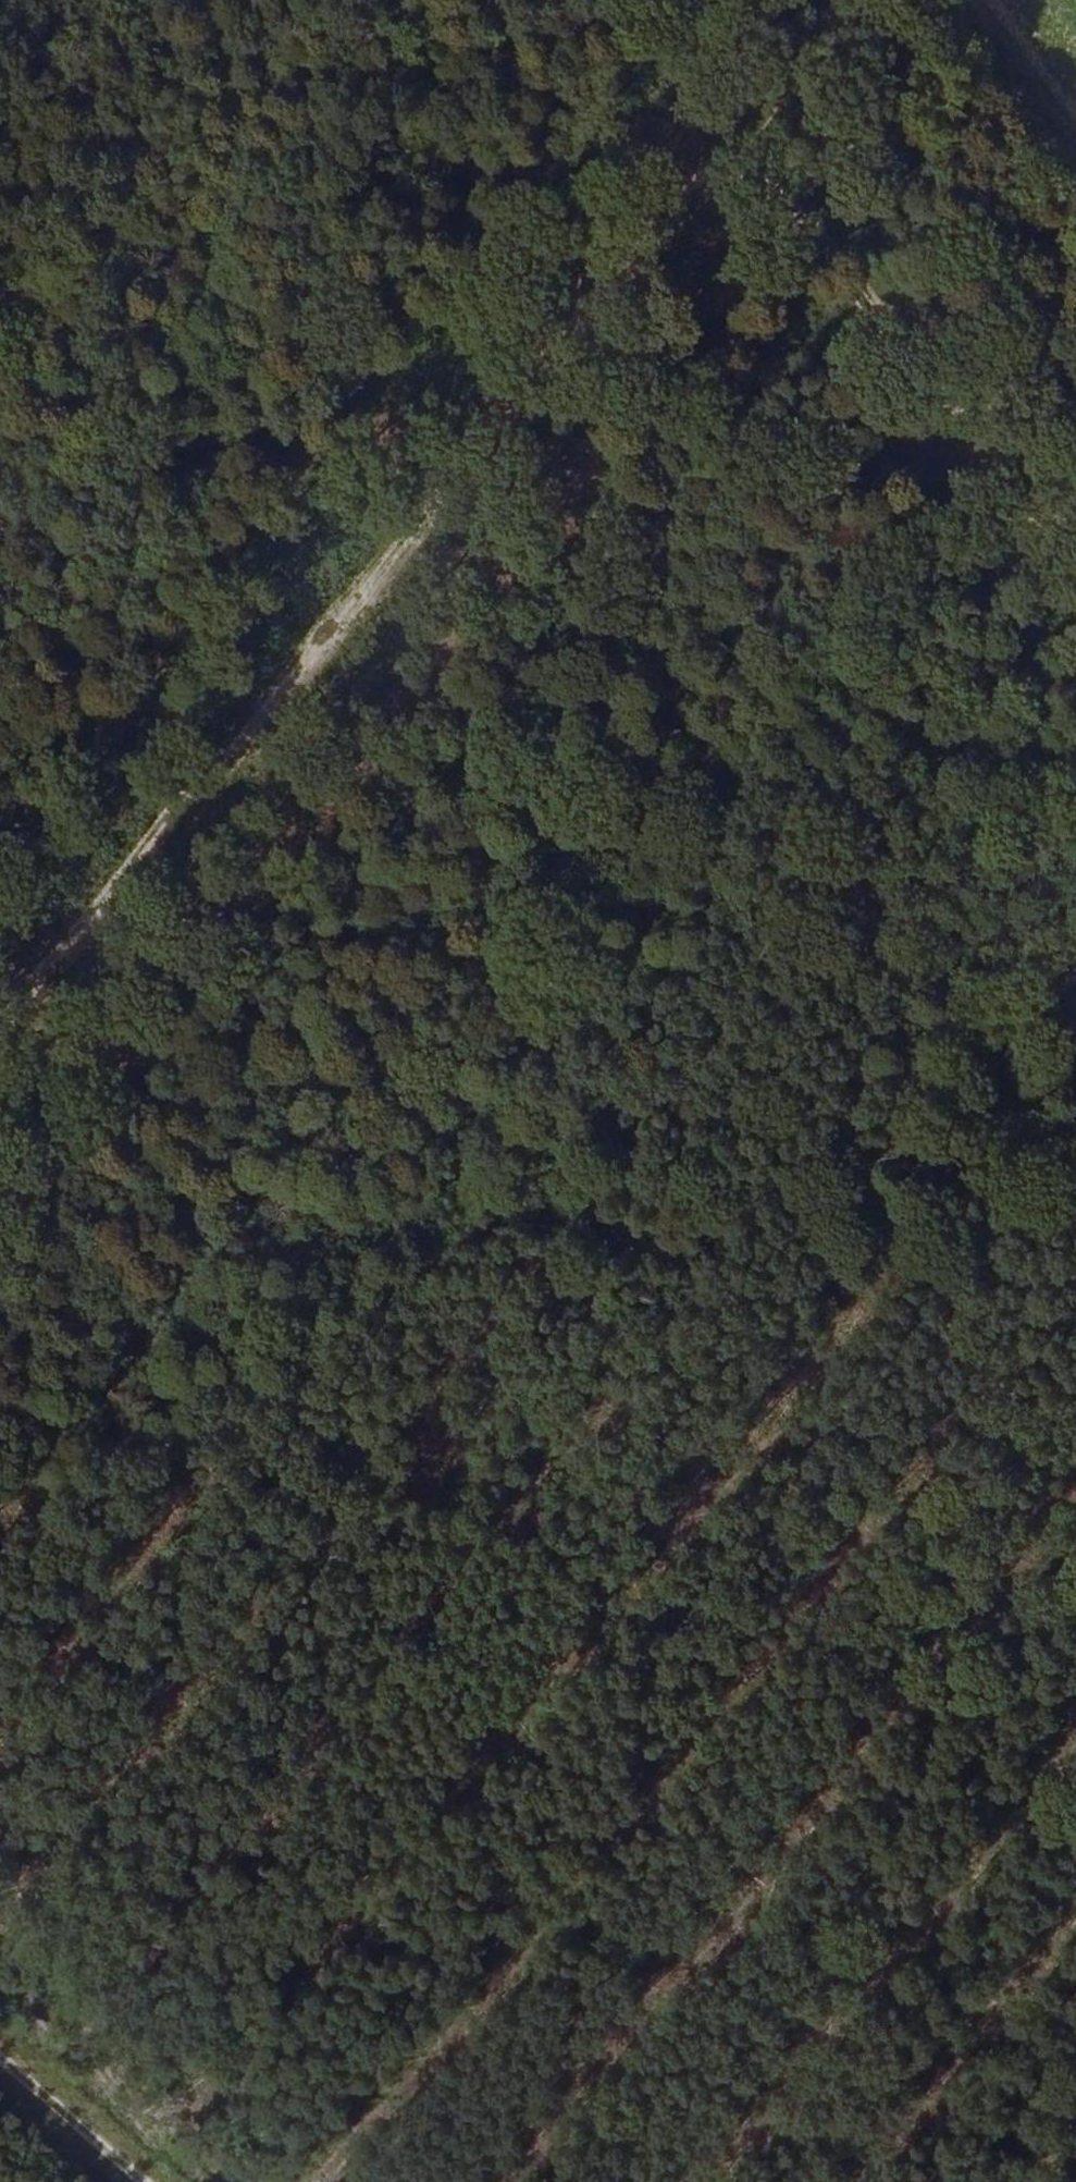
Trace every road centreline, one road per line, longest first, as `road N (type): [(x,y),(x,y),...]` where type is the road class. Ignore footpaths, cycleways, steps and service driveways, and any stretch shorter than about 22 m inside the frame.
road 1 (track): [(0,2059),(139,2181)]
road 2 (track): [(1075,146),(971,0)]

